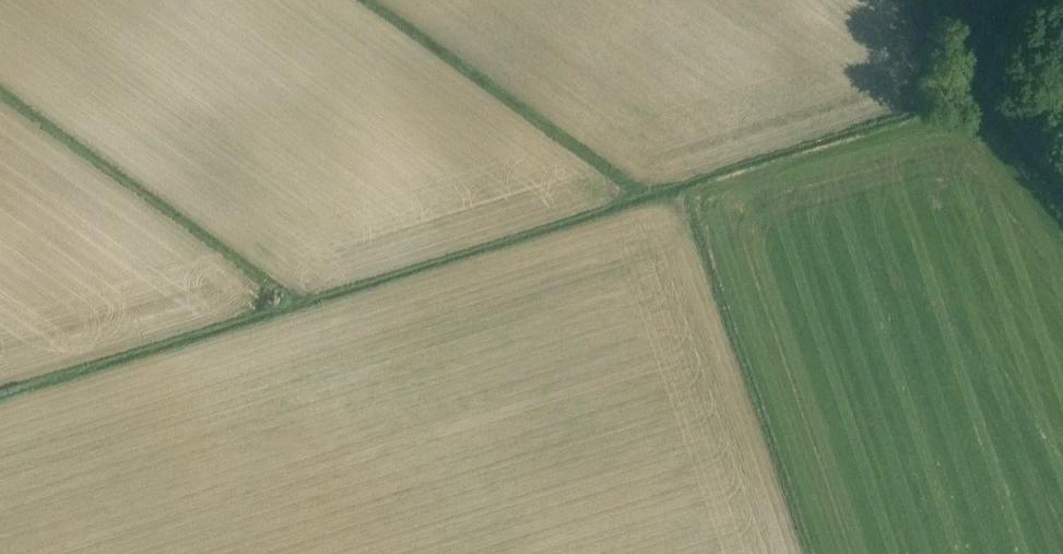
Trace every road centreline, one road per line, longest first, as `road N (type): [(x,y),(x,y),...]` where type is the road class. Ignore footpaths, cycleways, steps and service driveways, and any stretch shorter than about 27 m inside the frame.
road 1 (track): [(1062,188),(987,99),(1062,19)]

